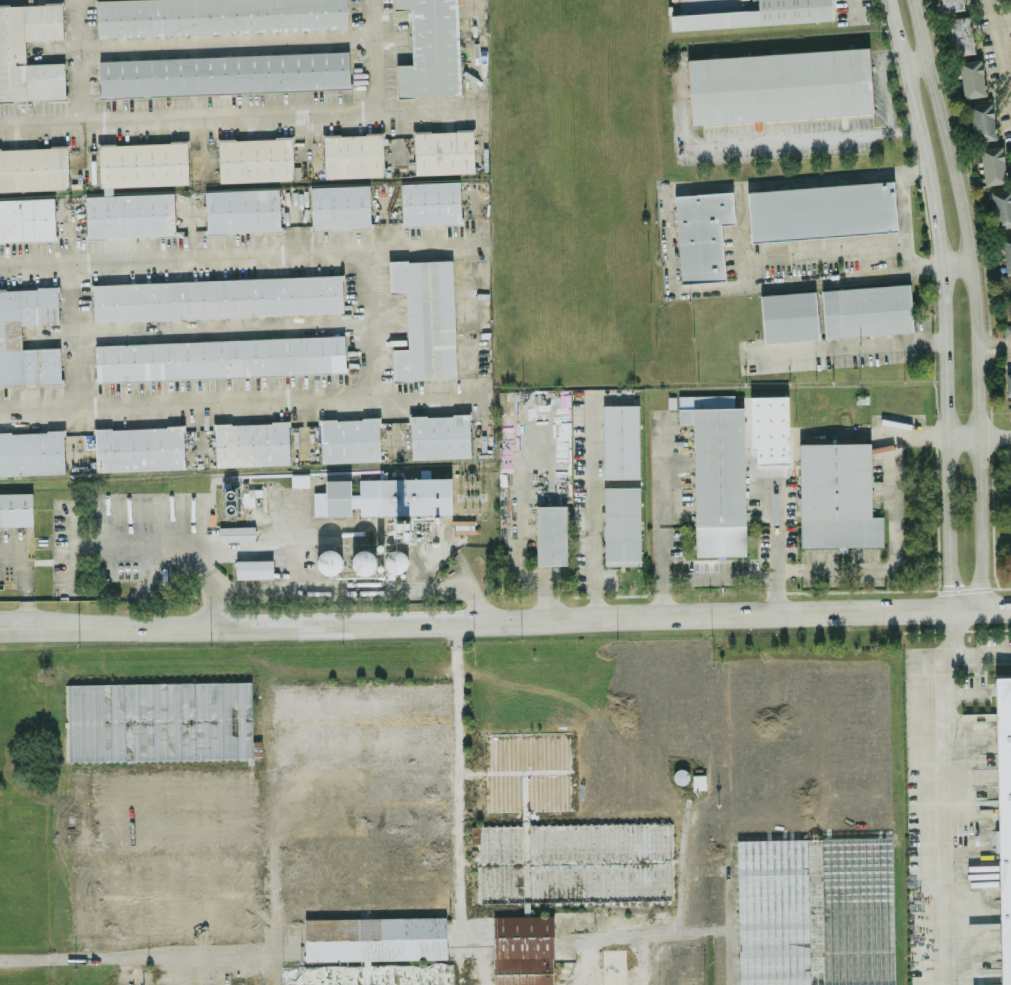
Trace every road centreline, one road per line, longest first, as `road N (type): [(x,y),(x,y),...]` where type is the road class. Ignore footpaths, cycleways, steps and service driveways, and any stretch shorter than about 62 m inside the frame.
road 1 (tertiary): [(1010,605),(24,625)]
road 2 (residential): [(981,606),(967,260),(913,0)]
road 3 (residential): [(887,0),(940,263),(947,606)]

